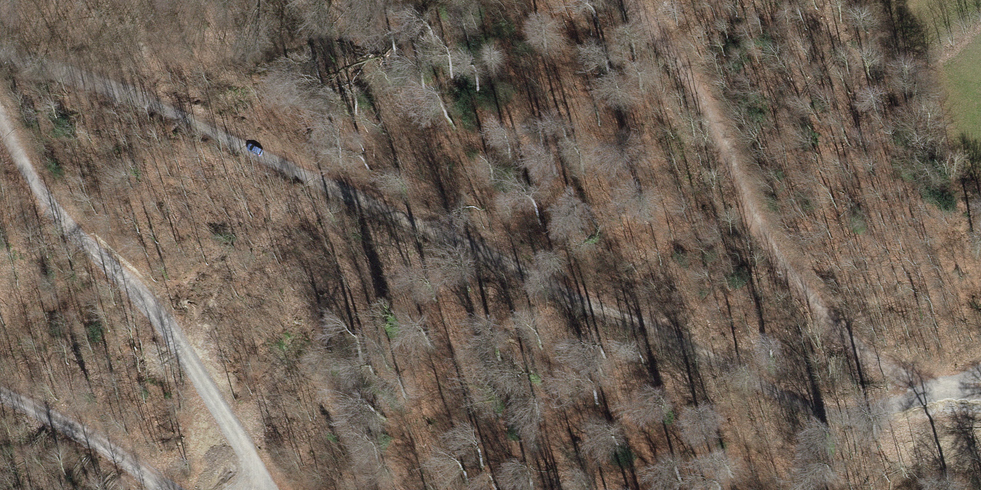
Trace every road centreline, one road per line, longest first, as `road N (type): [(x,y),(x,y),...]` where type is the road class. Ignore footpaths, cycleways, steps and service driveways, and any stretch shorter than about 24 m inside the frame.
road 1 (track): [(980,374),(864,415),(794,401),(141,101),(0,57)]
road 2 (track): [(636,0),(702,98),(780,275),(873,353),(944,388),(980,393)]
road 3 (track): [(268,489),(154,307),(56,219),(0,118)]
road 4 (track): [(167,489),(91,433),(0,390)]

